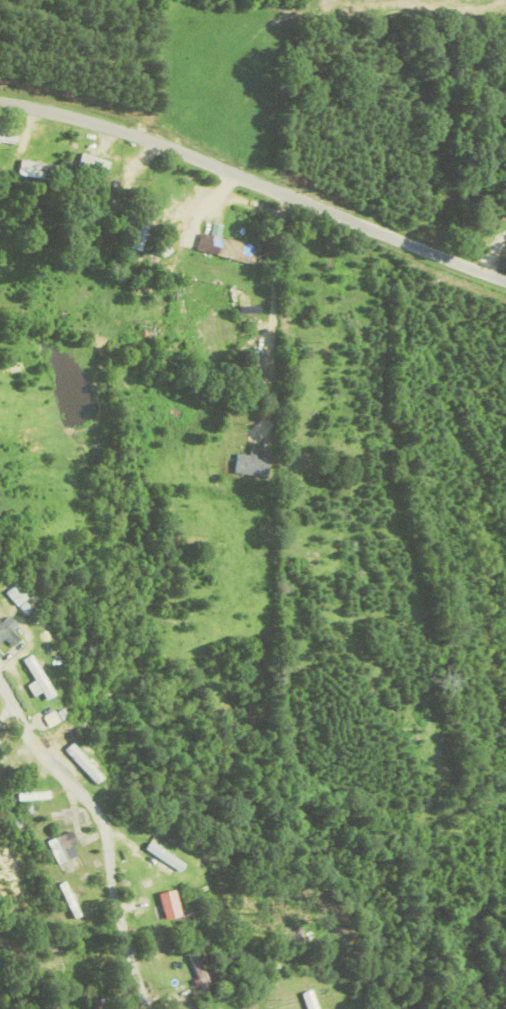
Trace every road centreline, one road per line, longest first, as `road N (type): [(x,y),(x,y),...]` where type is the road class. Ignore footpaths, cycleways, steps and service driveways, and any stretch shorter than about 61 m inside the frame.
road 1 (residential): [(0,102),(190,155),(505,278)]
road 2 (residential): [(0,683),(49,764),(102,818),(112,894),(146,1008)]

